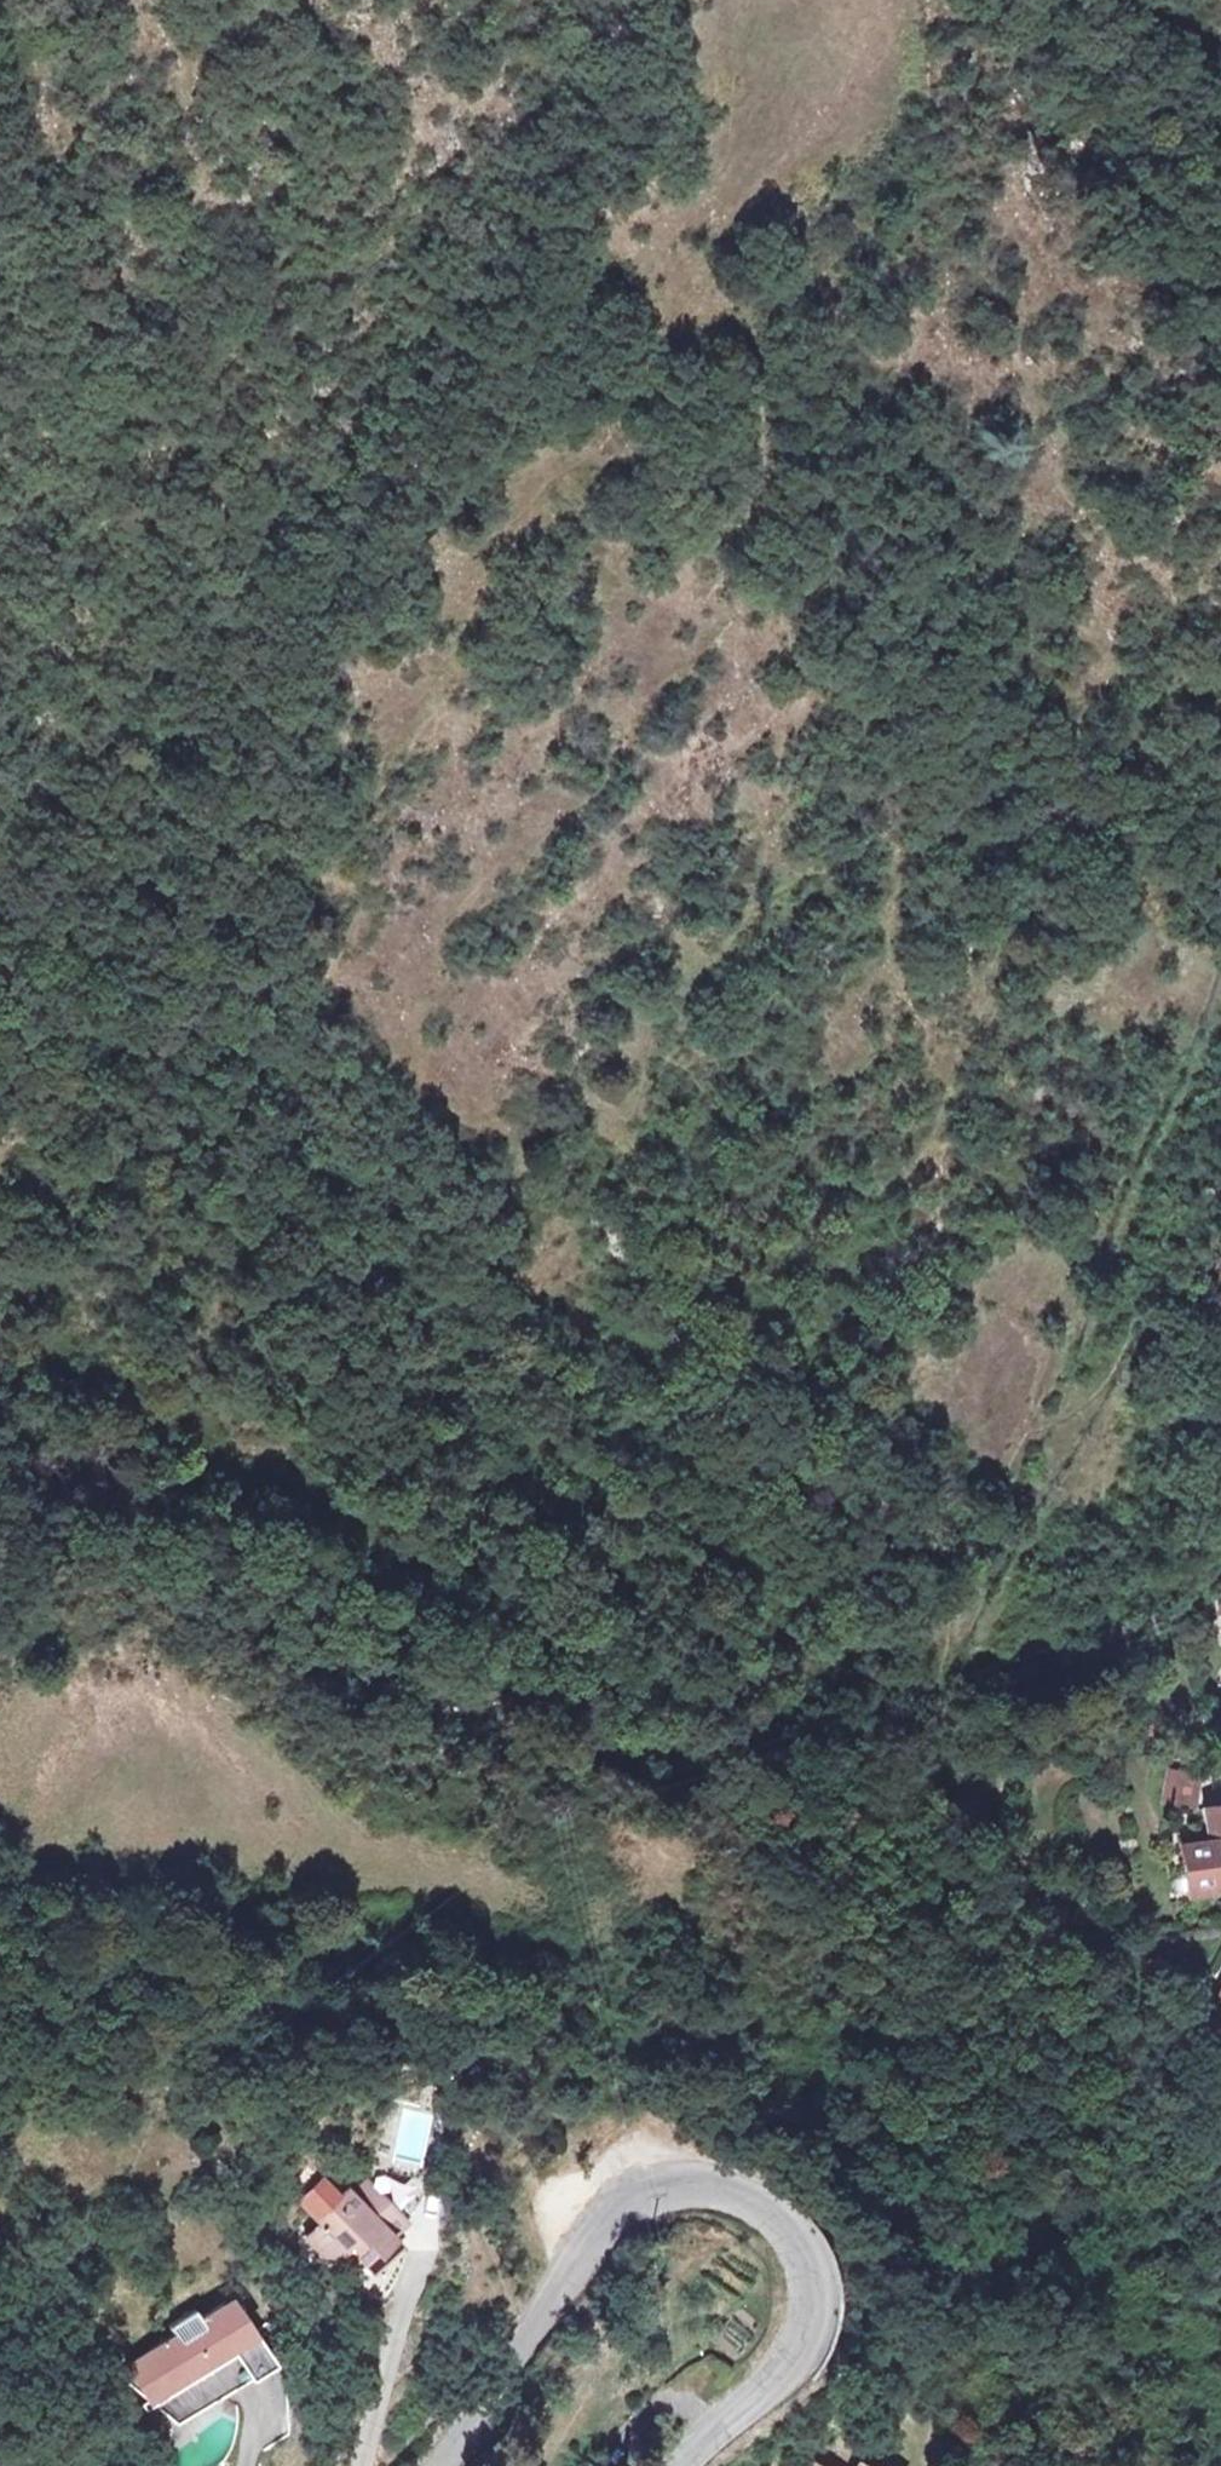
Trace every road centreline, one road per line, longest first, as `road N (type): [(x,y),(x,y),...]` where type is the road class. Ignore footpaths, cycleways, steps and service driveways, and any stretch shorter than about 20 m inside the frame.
road 1 (tertiary): [(674,2465),(778,2371),(805,2321),(810,2269),(786,2217),(738,2194),(680,2182),(633,2194),(580,2255),(447,2465)]

